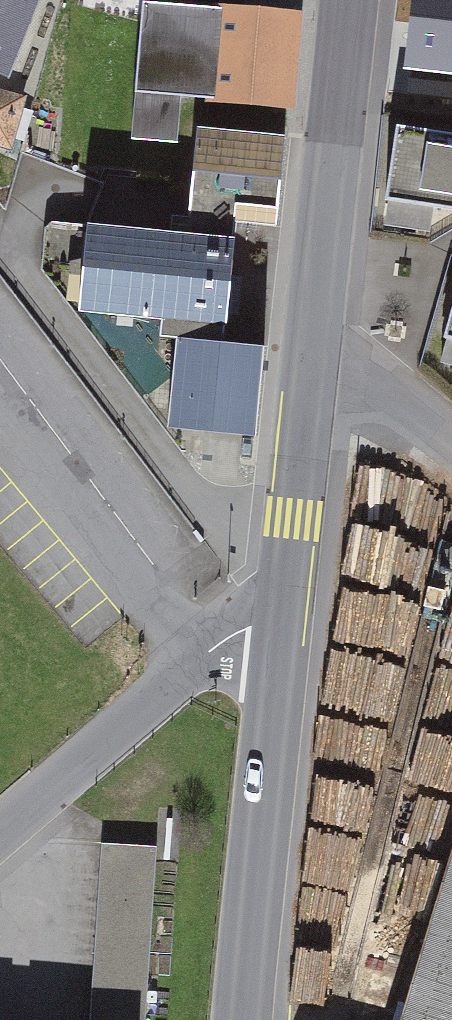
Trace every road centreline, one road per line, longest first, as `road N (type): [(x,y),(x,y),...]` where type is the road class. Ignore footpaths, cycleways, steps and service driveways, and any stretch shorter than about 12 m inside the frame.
road 1 (secondary): [(287,633),(250,1019)]
road 2 (residential): [(287,633),(250,633),(0,849)]
road 3 (secondary): [(357,0),(313,360)]
road 4 (secondary): [(313,360),(287,633)]
road 5 (residential): [(451,452),(313,360)]

